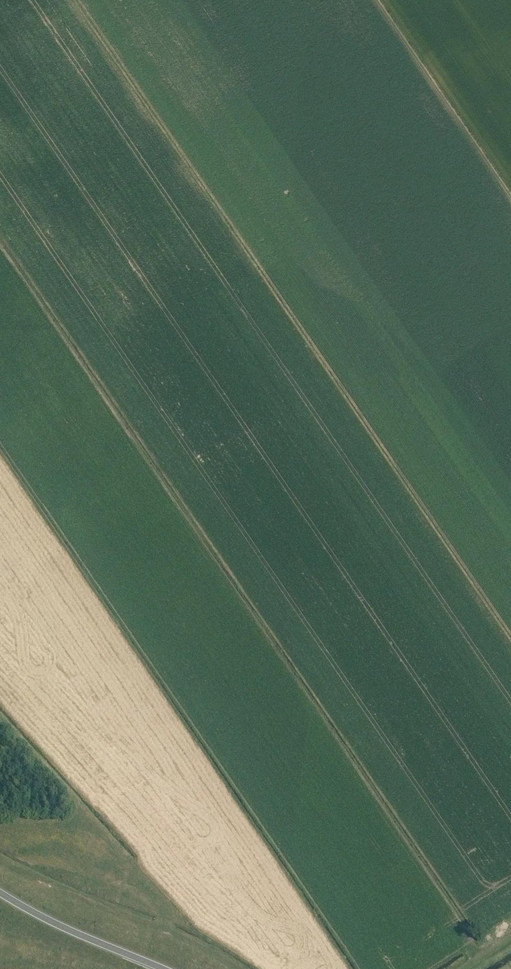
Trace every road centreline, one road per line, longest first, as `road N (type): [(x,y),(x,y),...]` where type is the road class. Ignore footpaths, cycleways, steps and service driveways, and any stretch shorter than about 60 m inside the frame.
road 1 (trunk): [(155,968),(0,891)]

